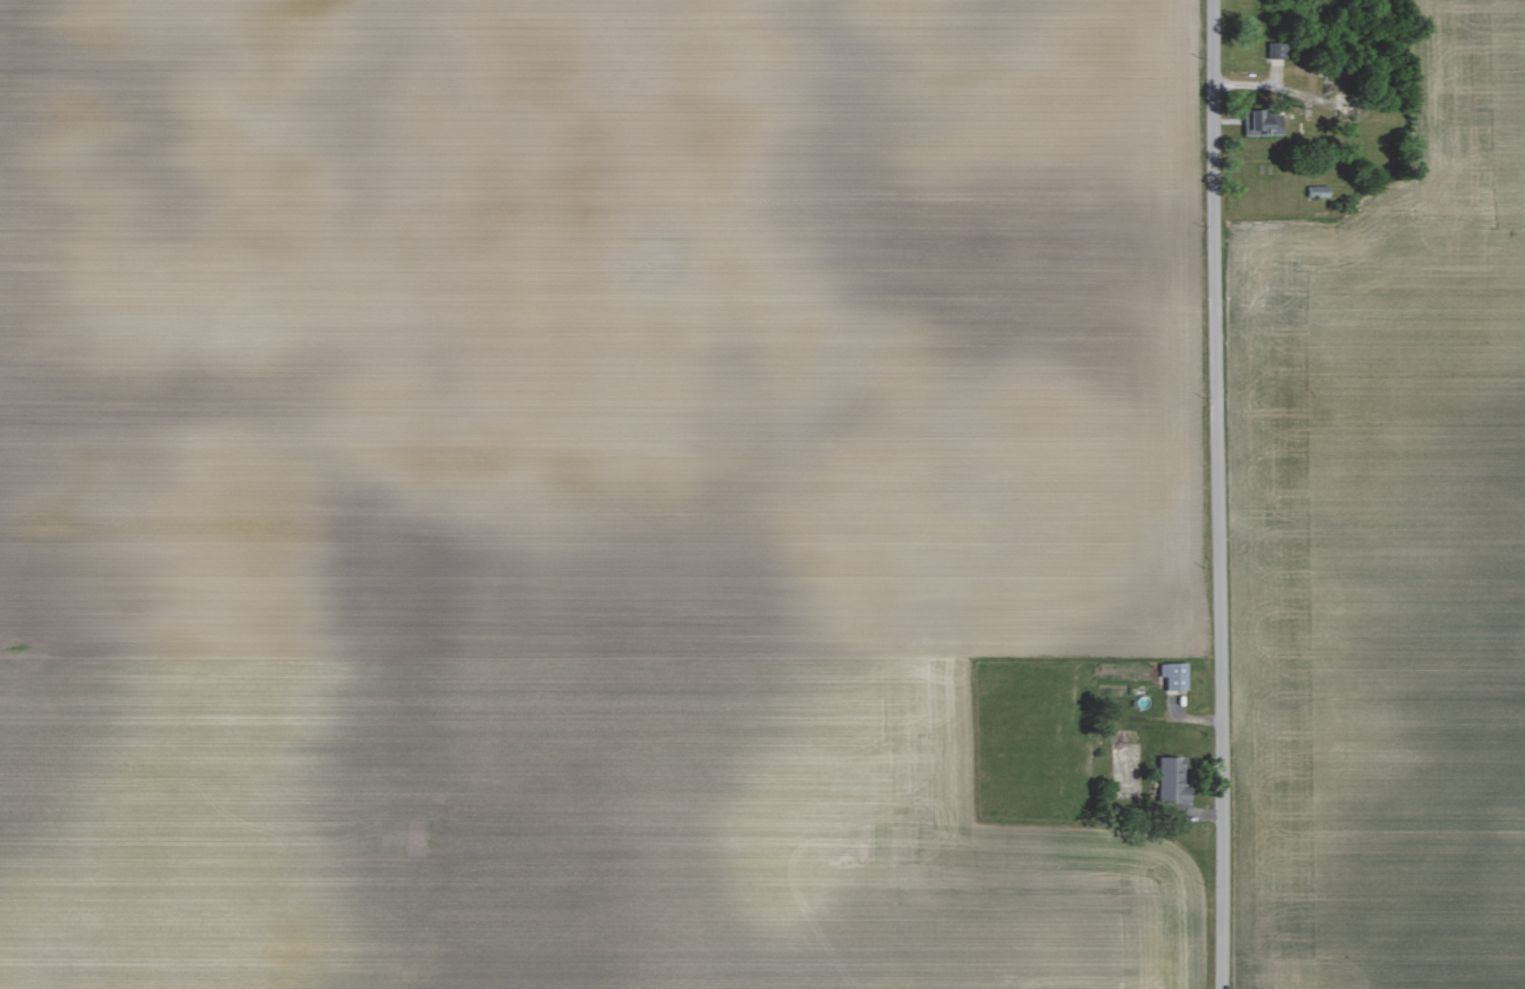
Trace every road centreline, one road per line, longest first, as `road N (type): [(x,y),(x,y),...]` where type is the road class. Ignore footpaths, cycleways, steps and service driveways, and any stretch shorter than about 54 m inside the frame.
road 1 (residential): [(1215,988),(1207,0)]

